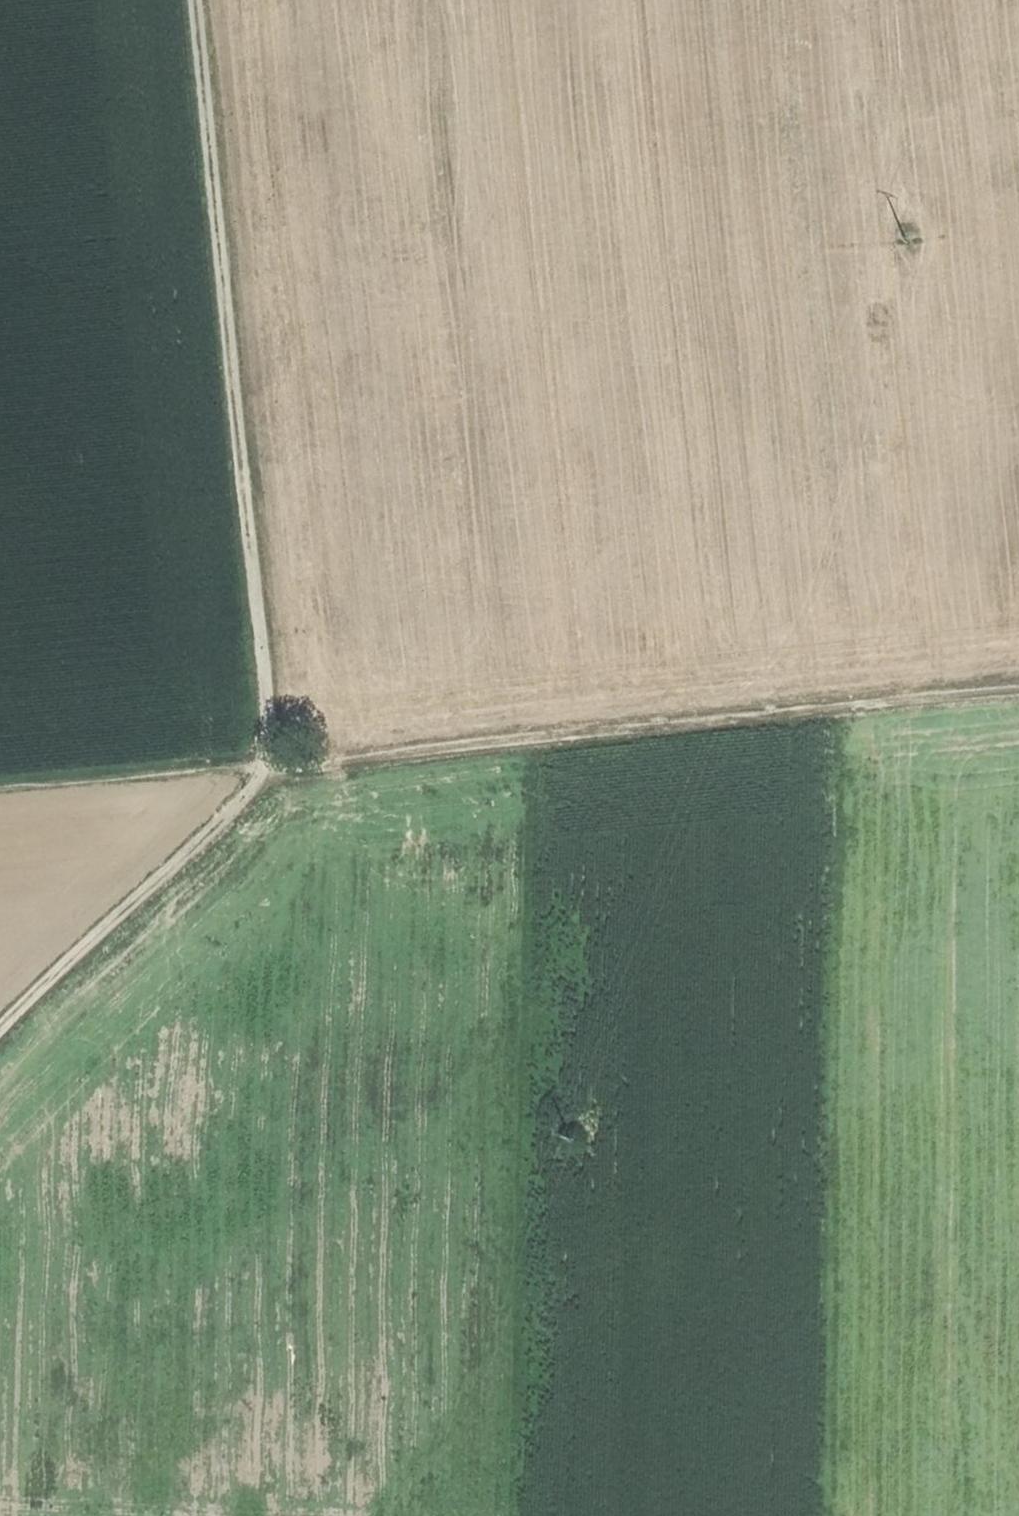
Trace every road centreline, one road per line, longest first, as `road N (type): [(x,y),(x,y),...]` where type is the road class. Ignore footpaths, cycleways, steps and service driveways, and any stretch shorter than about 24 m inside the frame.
road 1 (track): [(0,1036),(271,768),(1018,692)]
road 2 (track): [(0,793),(271,768),(195,0)]

